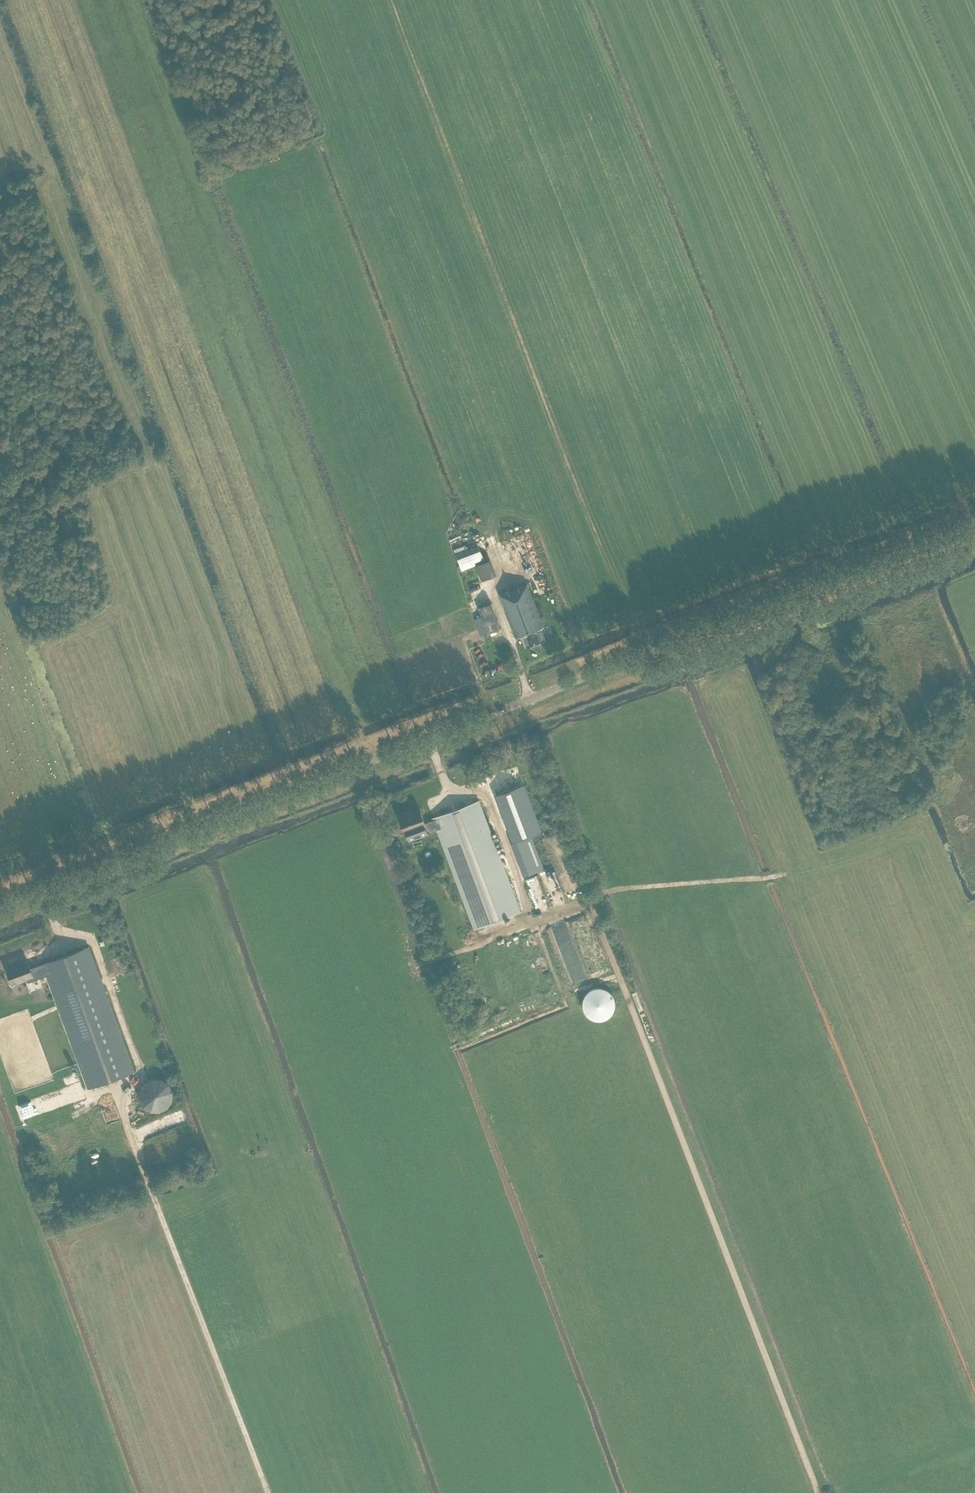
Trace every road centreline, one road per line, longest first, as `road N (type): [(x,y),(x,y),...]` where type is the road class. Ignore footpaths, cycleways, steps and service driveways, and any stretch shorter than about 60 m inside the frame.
road 1 (unclassified): [(0,907),(974,522)]

